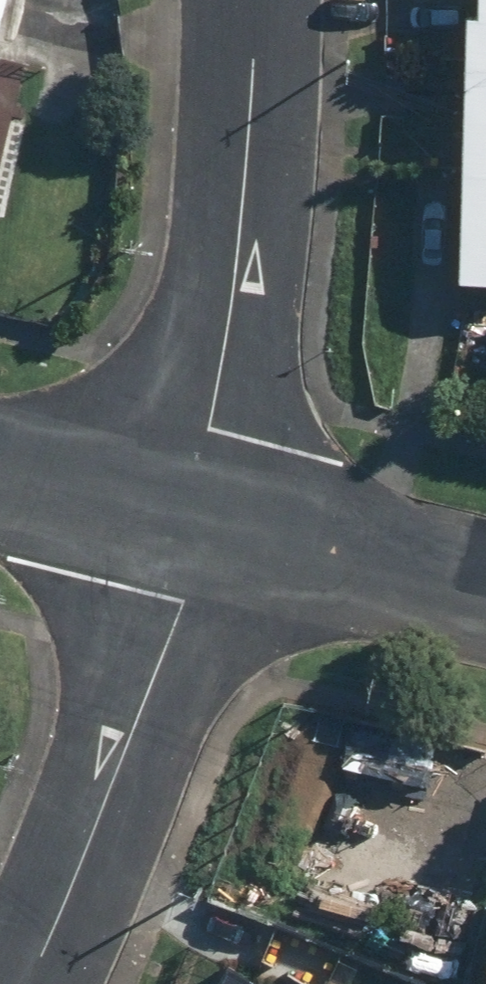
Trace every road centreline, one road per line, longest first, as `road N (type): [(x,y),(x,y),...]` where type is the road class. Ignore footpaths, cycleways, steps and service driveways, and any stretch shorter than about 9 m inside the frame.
road 1 (residential): [(202,519),(240,257),(255,0)]
road 2 (residential): [(27,983),(184,603),(202,519)]
road 3 (residential): [(202,519),(485,591)]
road 4 (residential): [(0,470),(202,519)]

